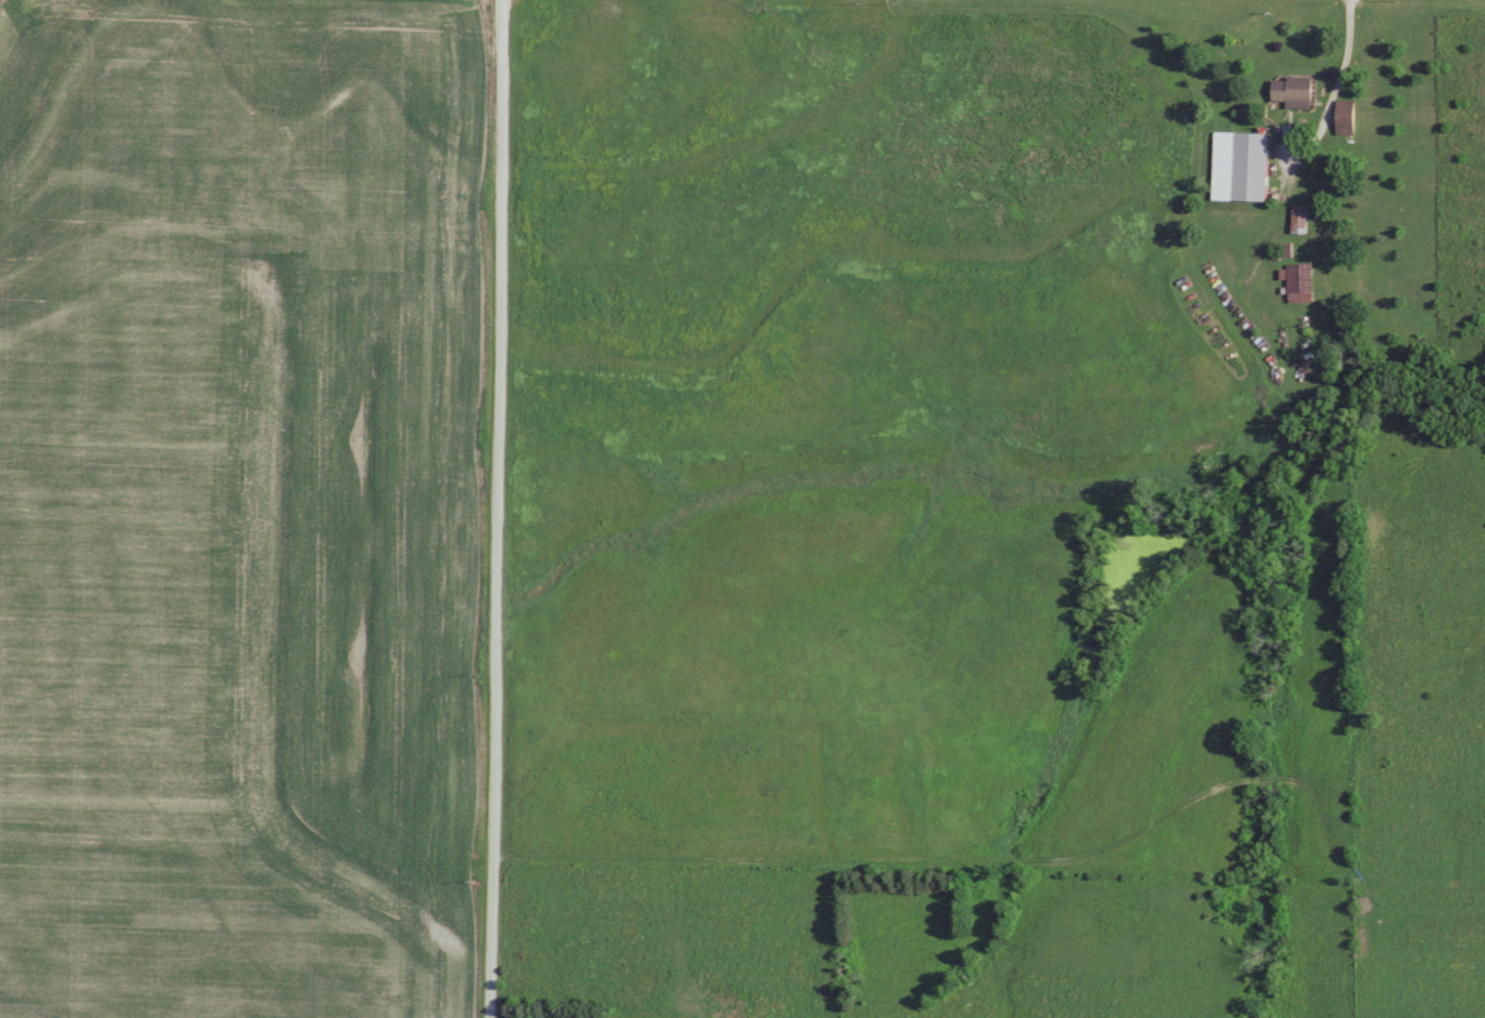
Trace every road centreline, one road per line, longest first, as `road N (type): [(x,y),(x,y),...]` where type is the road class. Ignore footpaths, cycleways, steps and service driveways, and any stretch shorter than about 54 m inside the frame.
road 1 (residential): [(500,0),(491,1017)]

